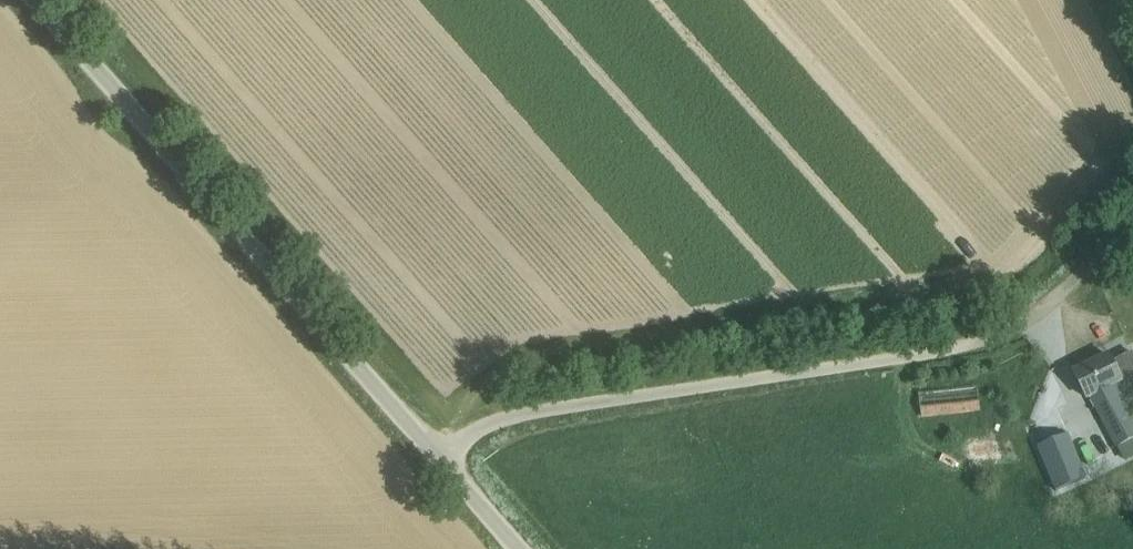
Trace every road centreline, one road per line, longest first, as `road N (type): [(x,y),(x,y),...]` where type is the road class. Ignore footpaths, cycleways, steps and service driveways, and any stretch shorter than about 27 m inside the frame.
road 1 (unclassified): [(447,466),(480,437),(516,422),(1032,329),(1132,231)]
road 2 (unclassified): [(447,466),(42,0)]

